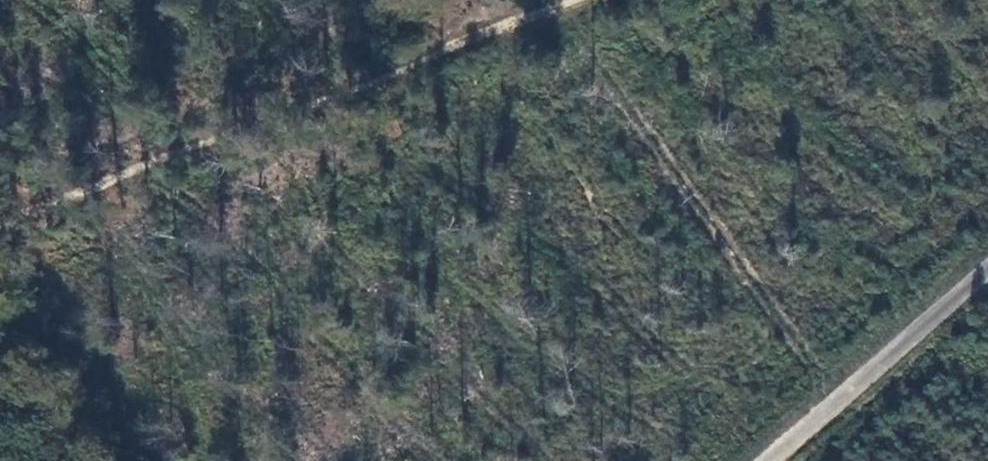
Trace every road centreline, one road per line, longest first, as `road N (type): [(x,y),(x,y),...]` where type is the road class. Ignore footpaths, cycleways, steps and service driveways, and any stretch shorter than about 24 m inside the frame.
road 1 (track): [(767,460),(987,269)]

